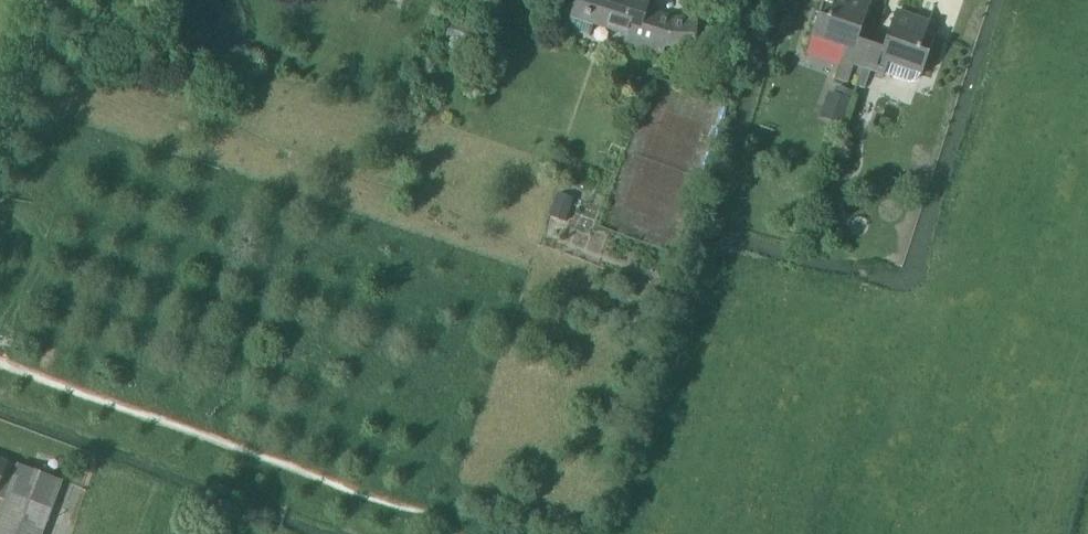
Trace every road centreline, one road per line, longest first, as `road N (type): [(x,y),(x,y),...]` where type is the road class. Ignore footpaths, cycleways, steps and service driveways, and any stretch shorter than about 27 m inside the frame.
road 1 (unclassified): [(0,147),(52,0)]

